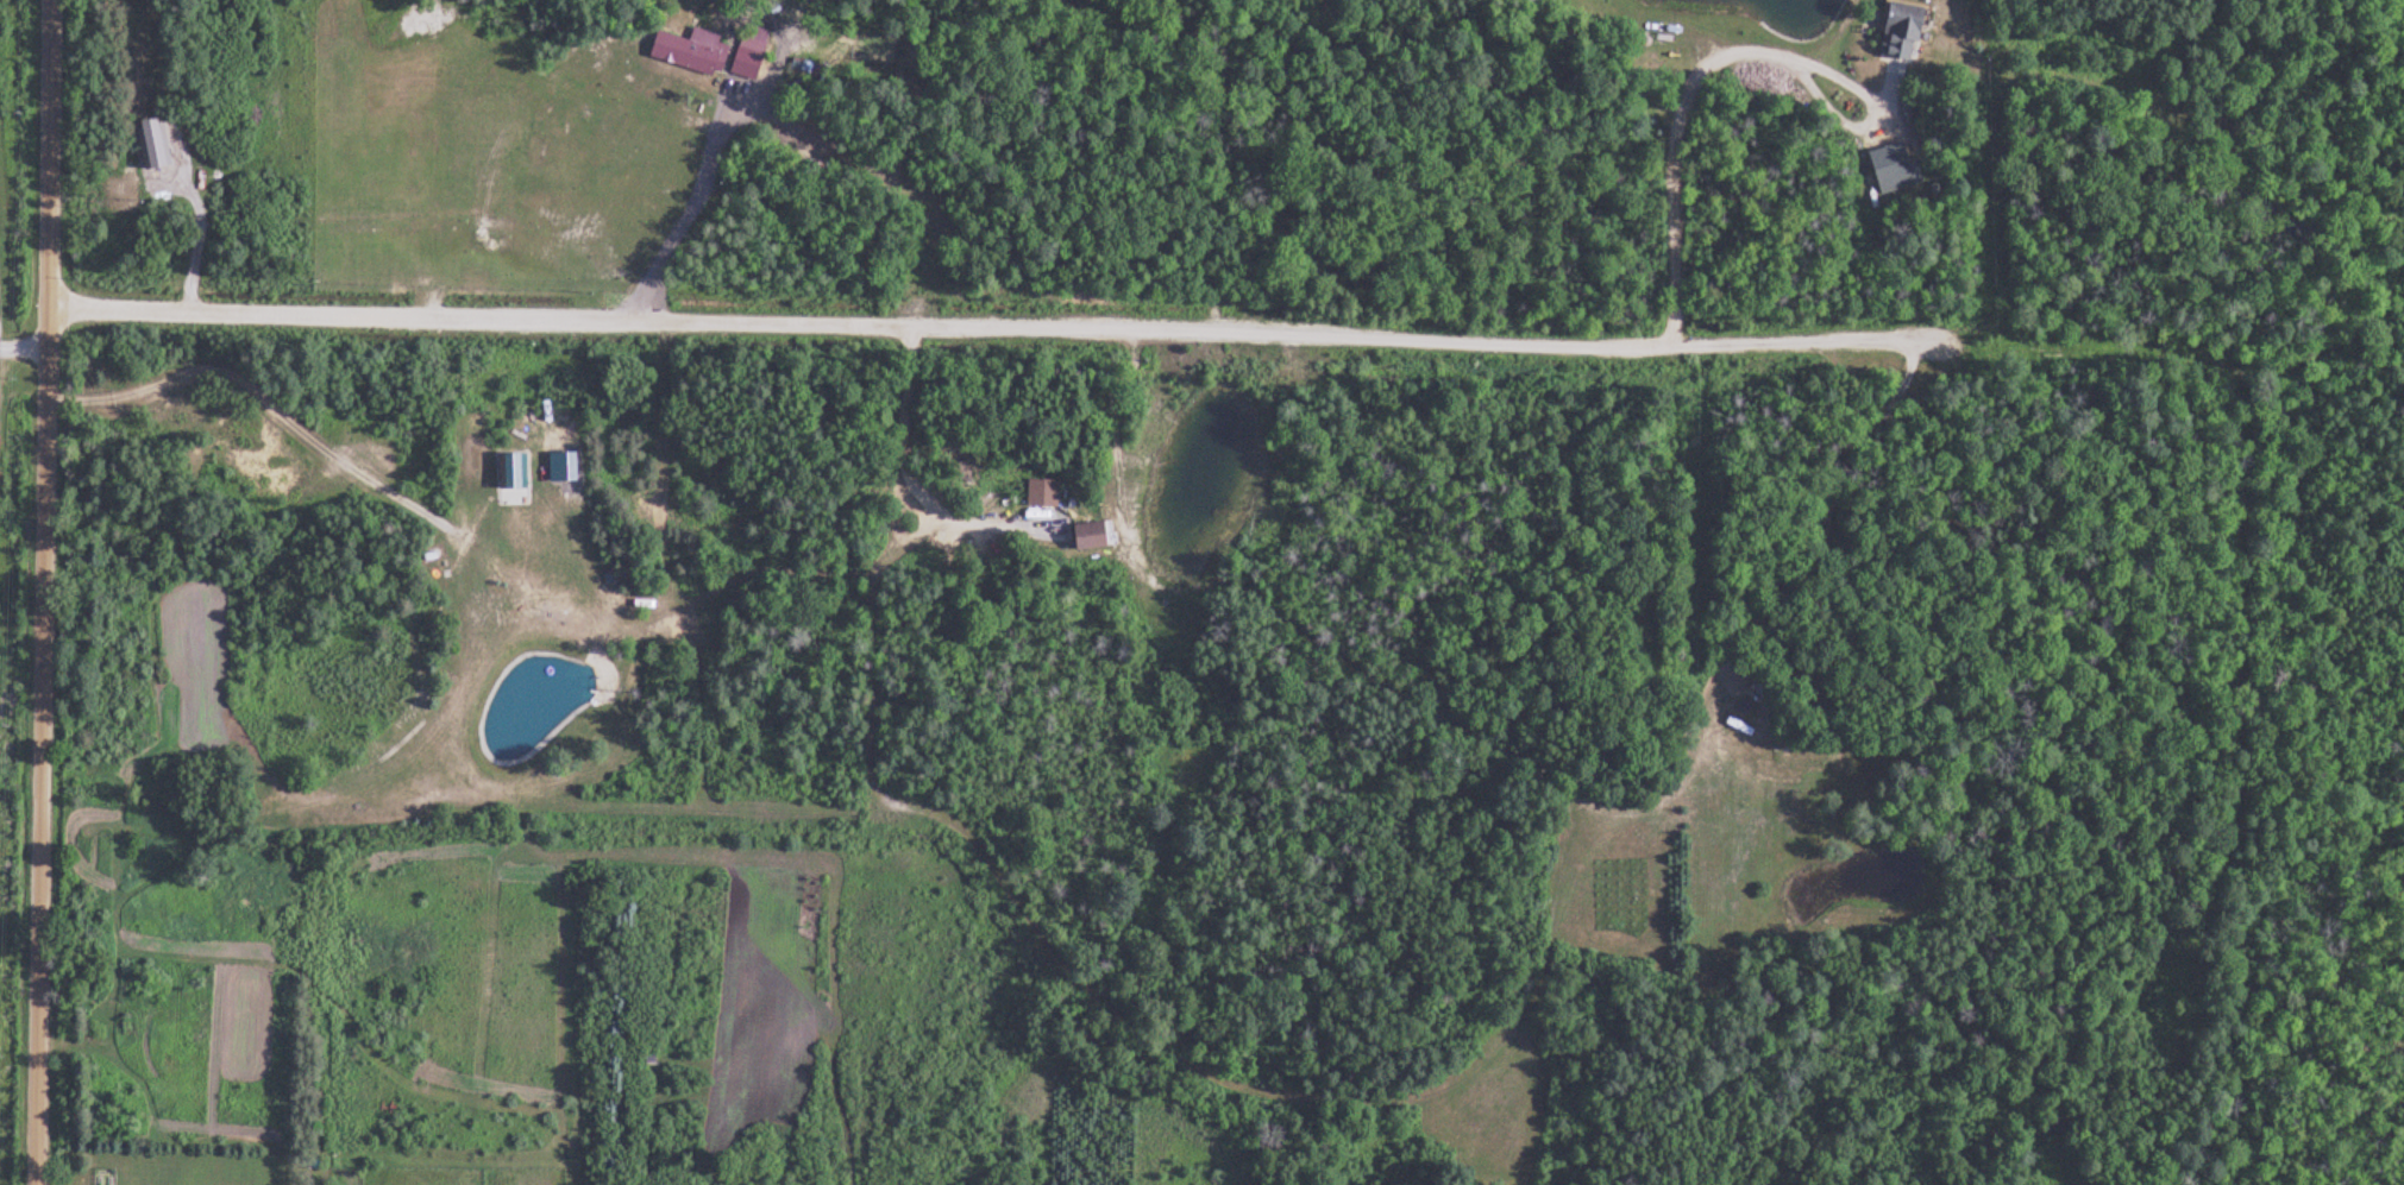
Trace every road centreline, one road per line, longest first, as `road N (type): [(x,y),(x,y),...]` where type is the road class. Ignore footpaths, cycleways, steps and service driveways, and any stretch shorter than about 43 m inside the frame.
road 1 (residential): [(51,0),(45,796)]
road 2 (residential): [(41,1184),(45,796)]

